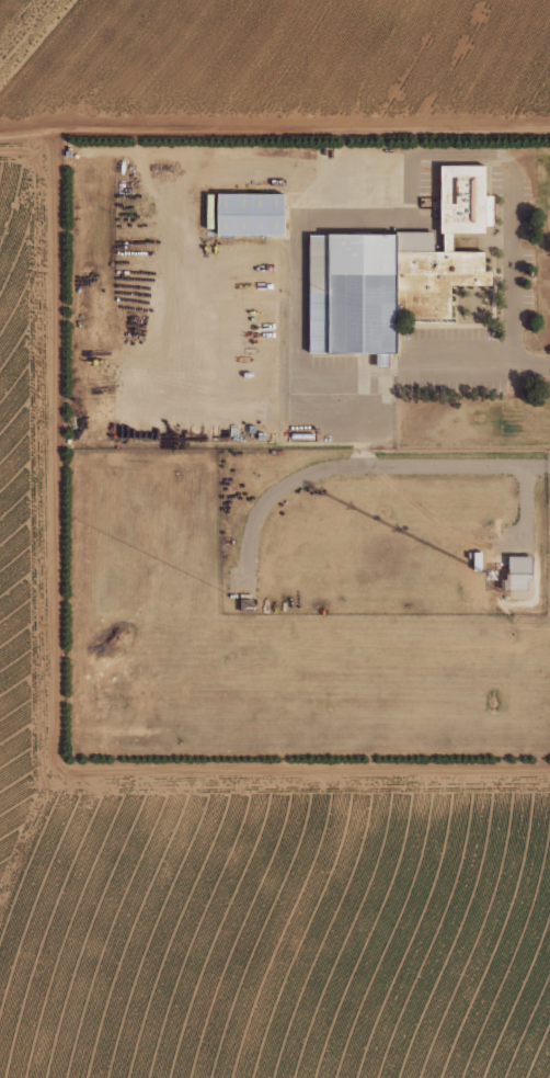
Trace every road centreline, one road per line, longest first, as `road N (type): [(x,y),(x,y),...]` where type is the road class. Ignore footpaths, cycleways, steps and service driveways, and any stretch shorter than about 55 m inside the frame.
road 1 (residential): [(549,375),(499,375),(491,362),(489,164),(473,150),(388,158)]

